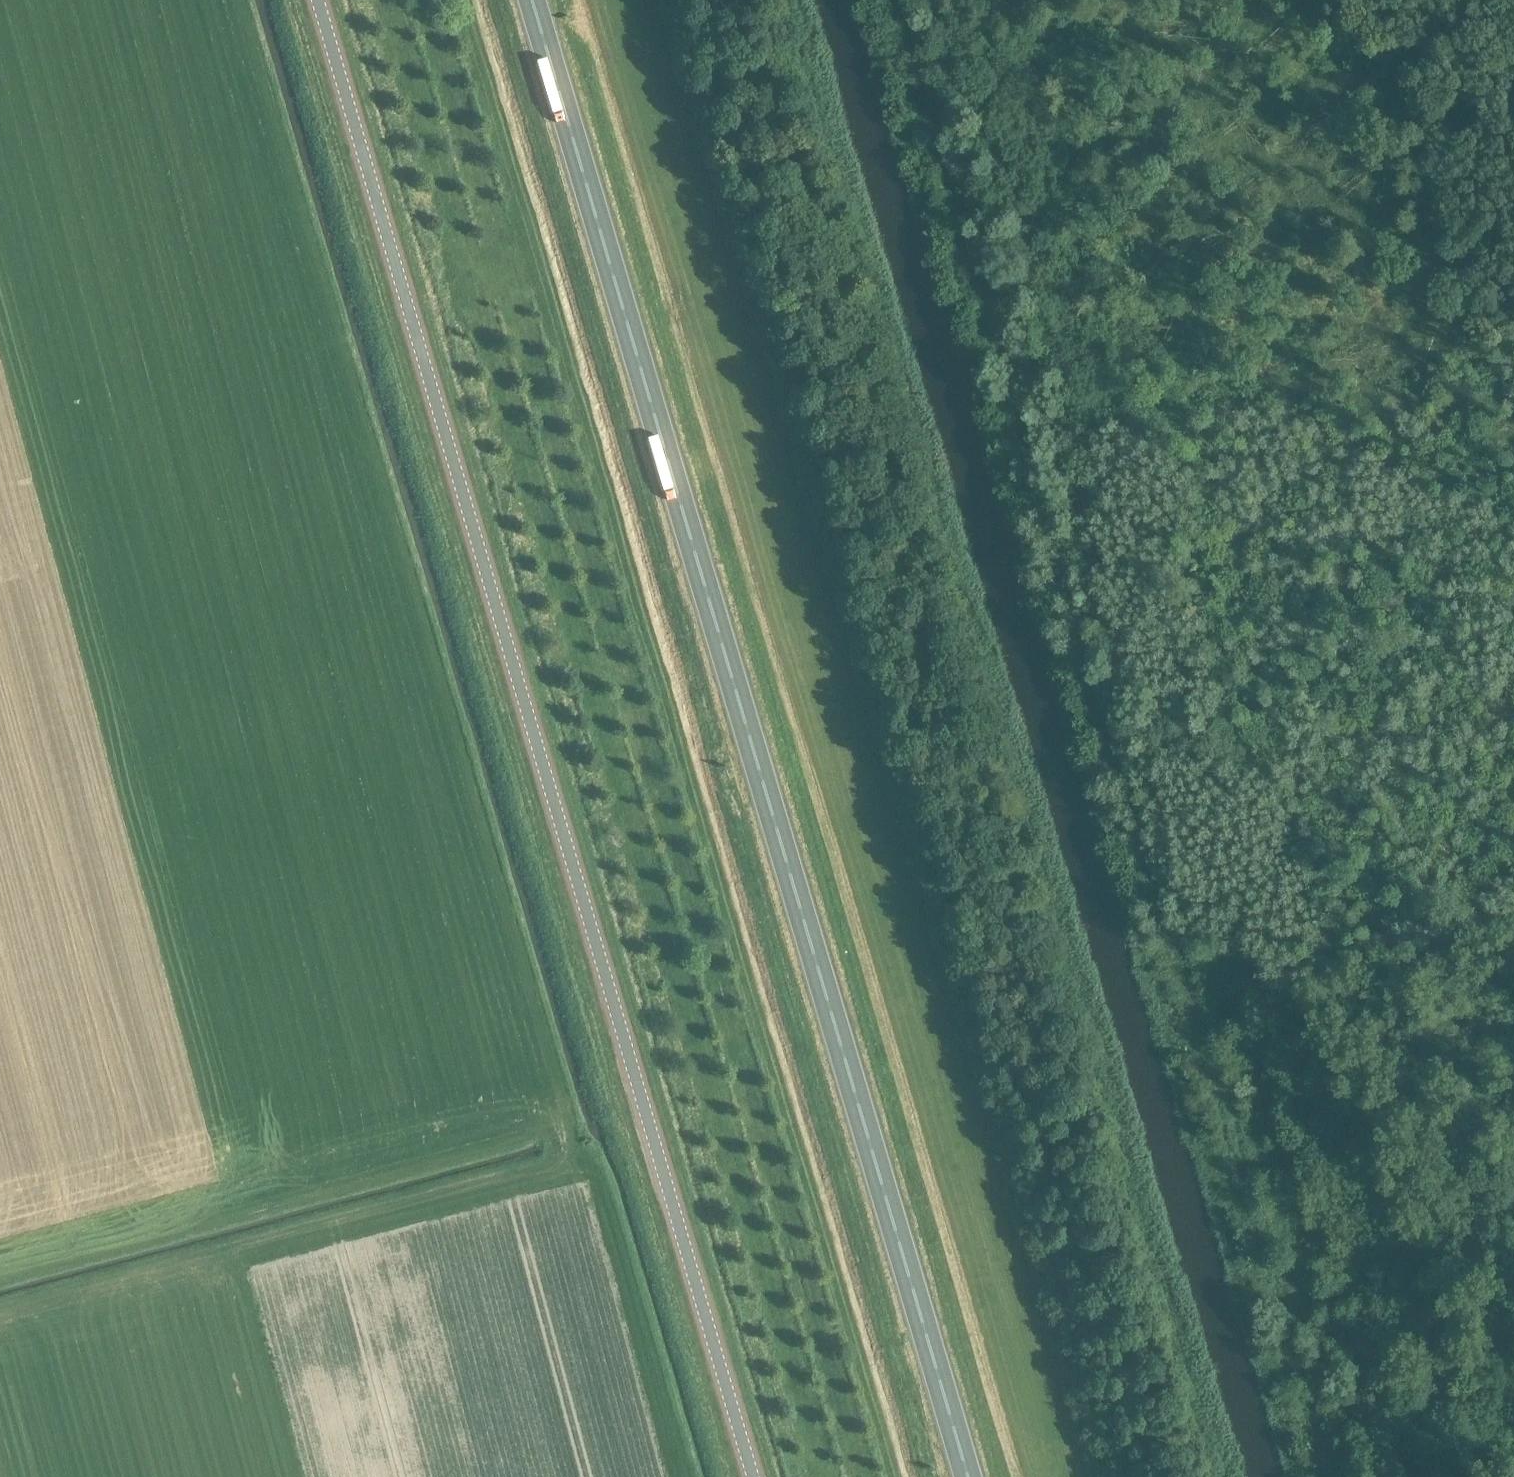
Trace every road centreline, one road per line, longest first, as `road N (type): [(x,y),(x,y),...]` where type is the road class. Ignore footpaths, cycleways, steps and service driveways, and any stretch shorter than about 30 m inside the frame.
road 1 (unclassified): [(748,1476),(303,0)]
road 2 (trunk): [(967,1476),(531,0)]

